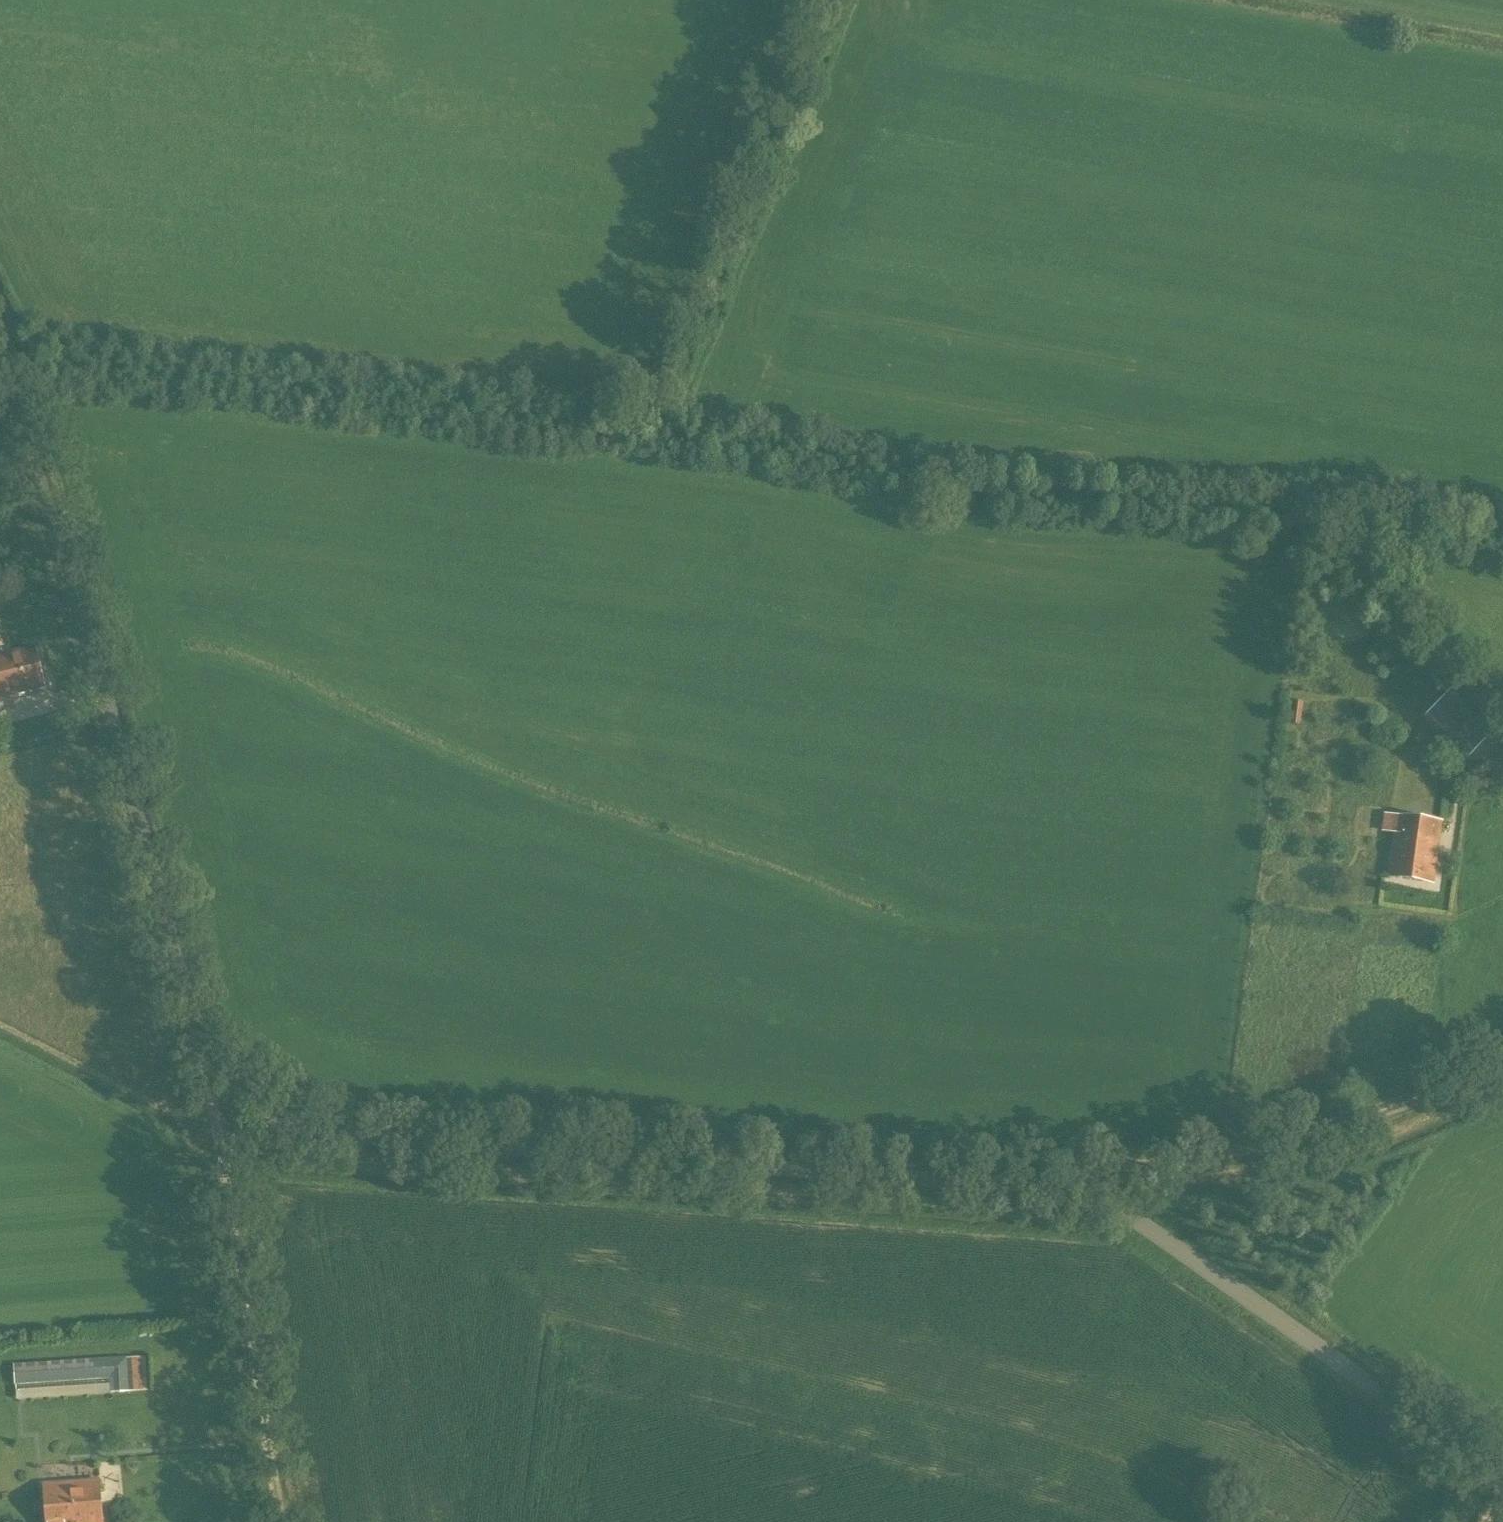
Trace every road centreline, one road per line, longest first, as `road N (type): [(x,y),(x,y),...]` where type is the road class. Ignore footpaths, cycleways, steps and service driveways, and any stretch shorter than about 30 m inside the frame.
road 1 (unclassified): [(1502,1480),(1100,1190),(1064,1173),(268,1120),(221,1099),(184,1042),(31,488),(0,411)]
road 2 (track): [(1502,1081),(1361,1135),(1100,1190)]

